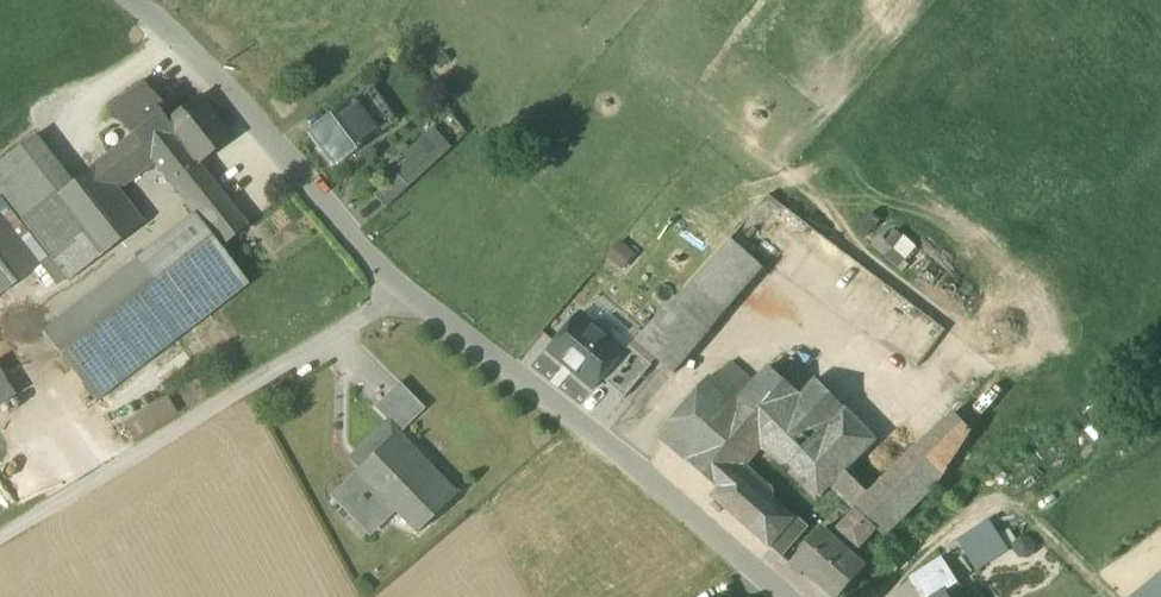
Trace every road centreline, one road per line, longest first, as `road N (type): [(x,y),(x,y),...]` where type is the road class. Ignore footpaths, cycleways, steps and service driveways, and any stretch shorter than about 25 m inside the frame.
road 1 (residential): [(781,596),(642,472),(401,294),(203,62),(127,0)]
road 2 (track): [(0,537),(401,294)]

